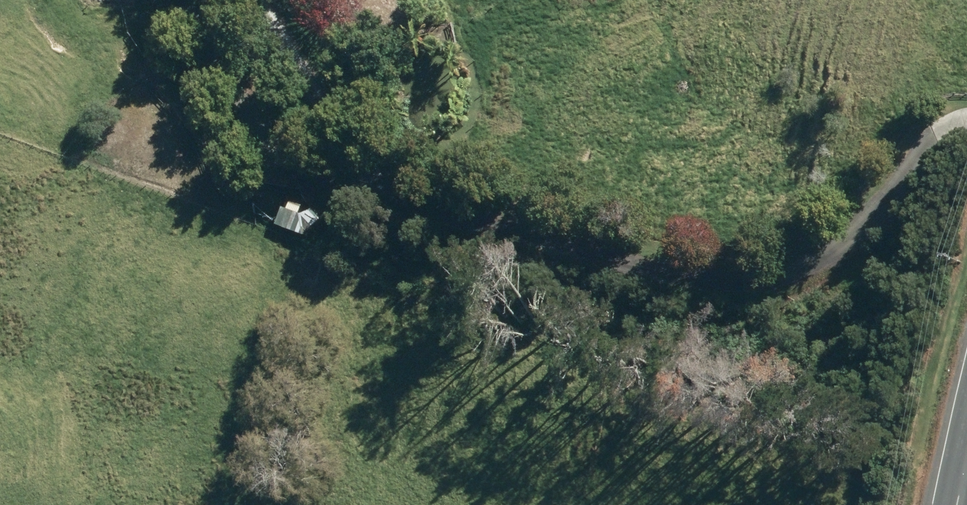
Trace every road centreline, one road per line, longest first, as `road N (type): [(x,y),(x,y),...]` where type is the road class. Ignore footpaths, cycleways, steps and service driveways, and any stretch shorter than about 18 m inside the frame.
road 1 (track): [(966,117),(958,115),(843,264),(769,320),(675,332),(464,255),(265,161),(162,0)]
road 2 (track): [(395,222),(261,0)]

